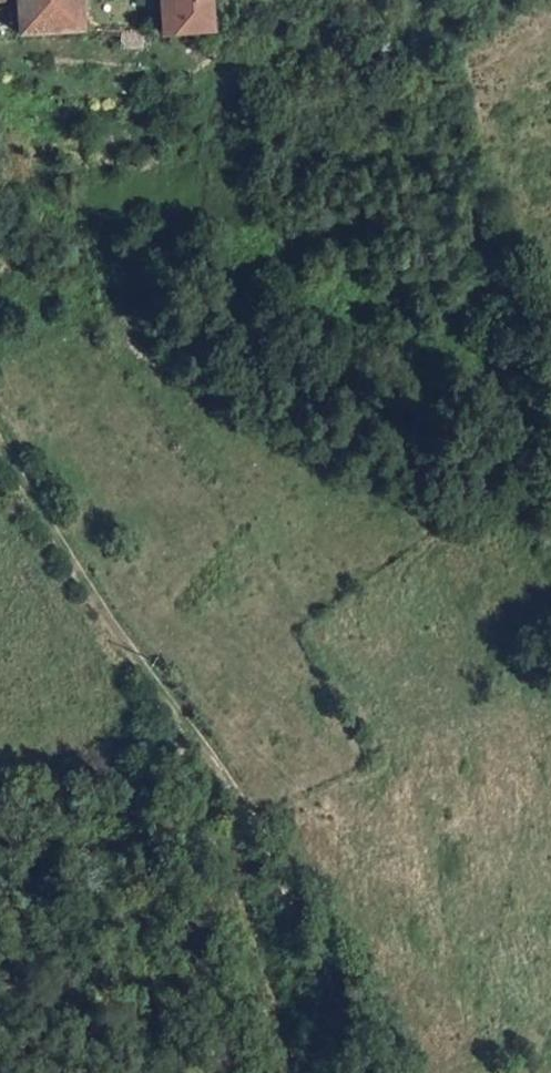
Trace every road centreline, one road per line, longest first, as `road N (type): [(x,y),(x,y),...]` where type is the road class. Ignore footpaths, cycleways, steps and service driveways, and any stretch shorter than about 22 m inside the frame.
road 1 (track): [(359,1072),(257,811),(171,702)]
road 2 (track): [(171,702),(0,443)]

